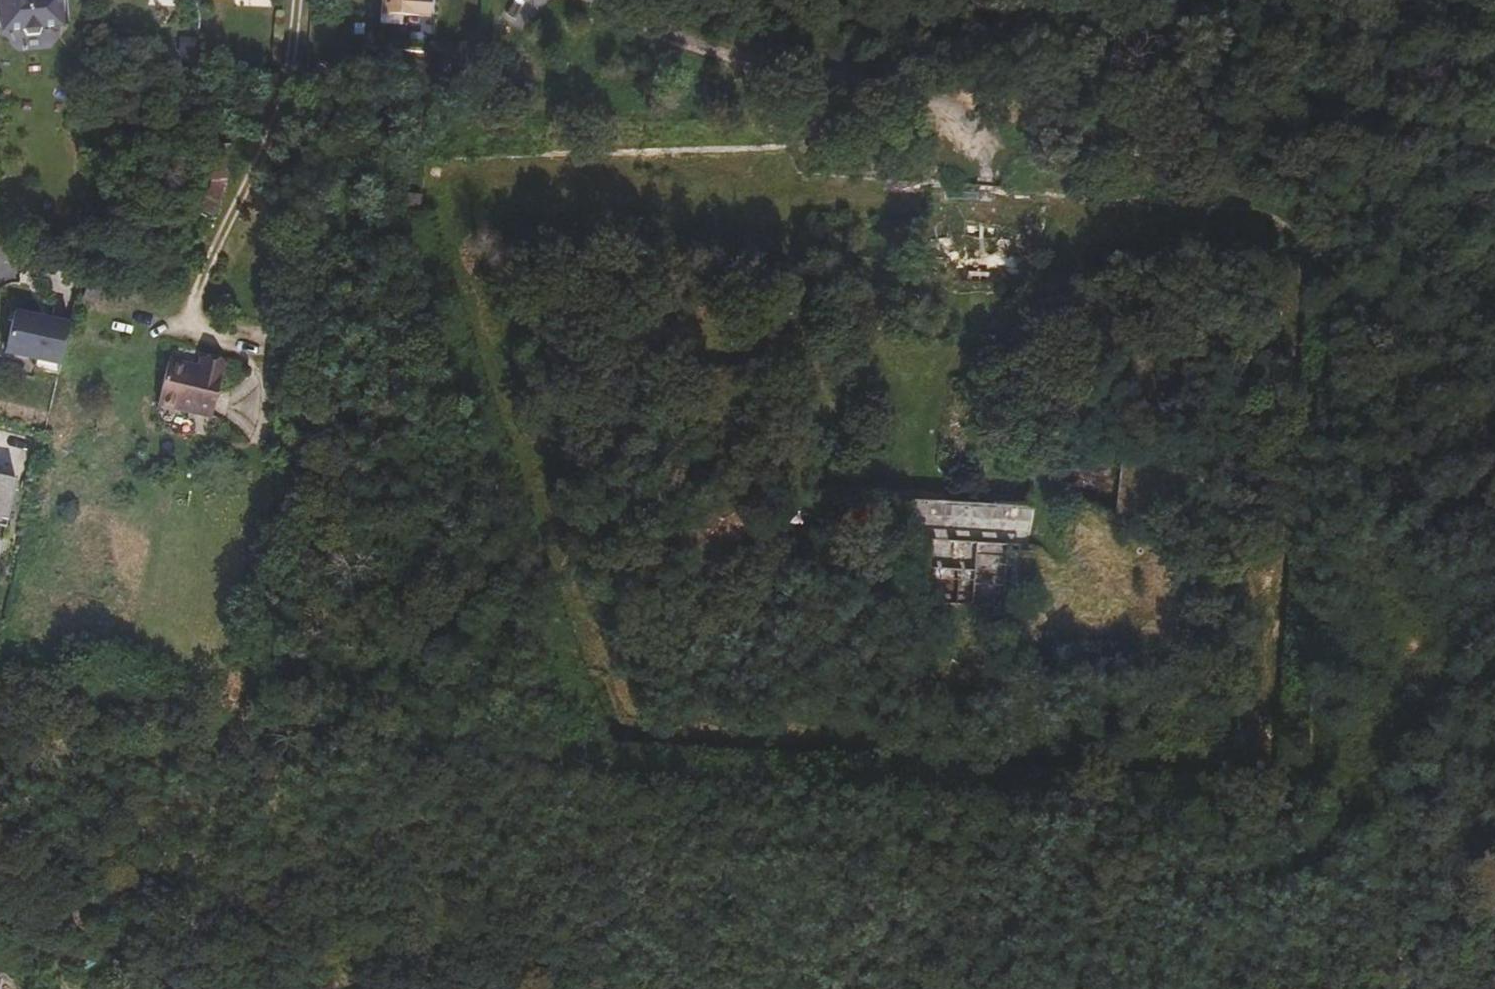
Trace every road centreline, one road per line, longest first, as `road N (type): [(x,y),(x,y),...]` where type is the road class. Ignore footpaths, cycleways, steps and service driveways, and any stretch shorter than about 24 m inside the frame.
road 1 (track): [(967,136),(942,112),(875,85),(708,52),(580,0)]

